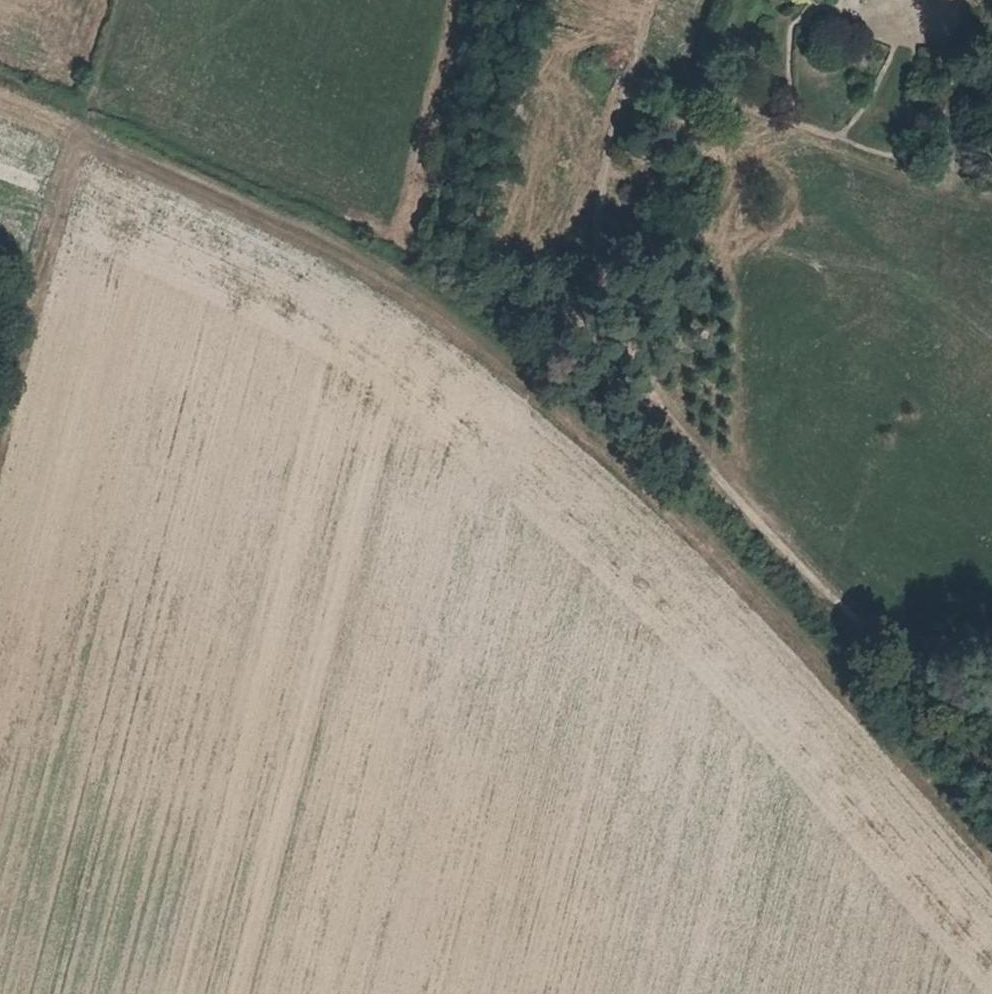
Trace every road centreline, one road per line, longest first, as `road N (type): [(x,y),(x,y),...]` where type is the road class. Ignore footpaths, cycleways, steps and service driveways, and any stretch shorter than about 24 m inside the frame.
road 1 (track): [(0,443),(79,138)]

